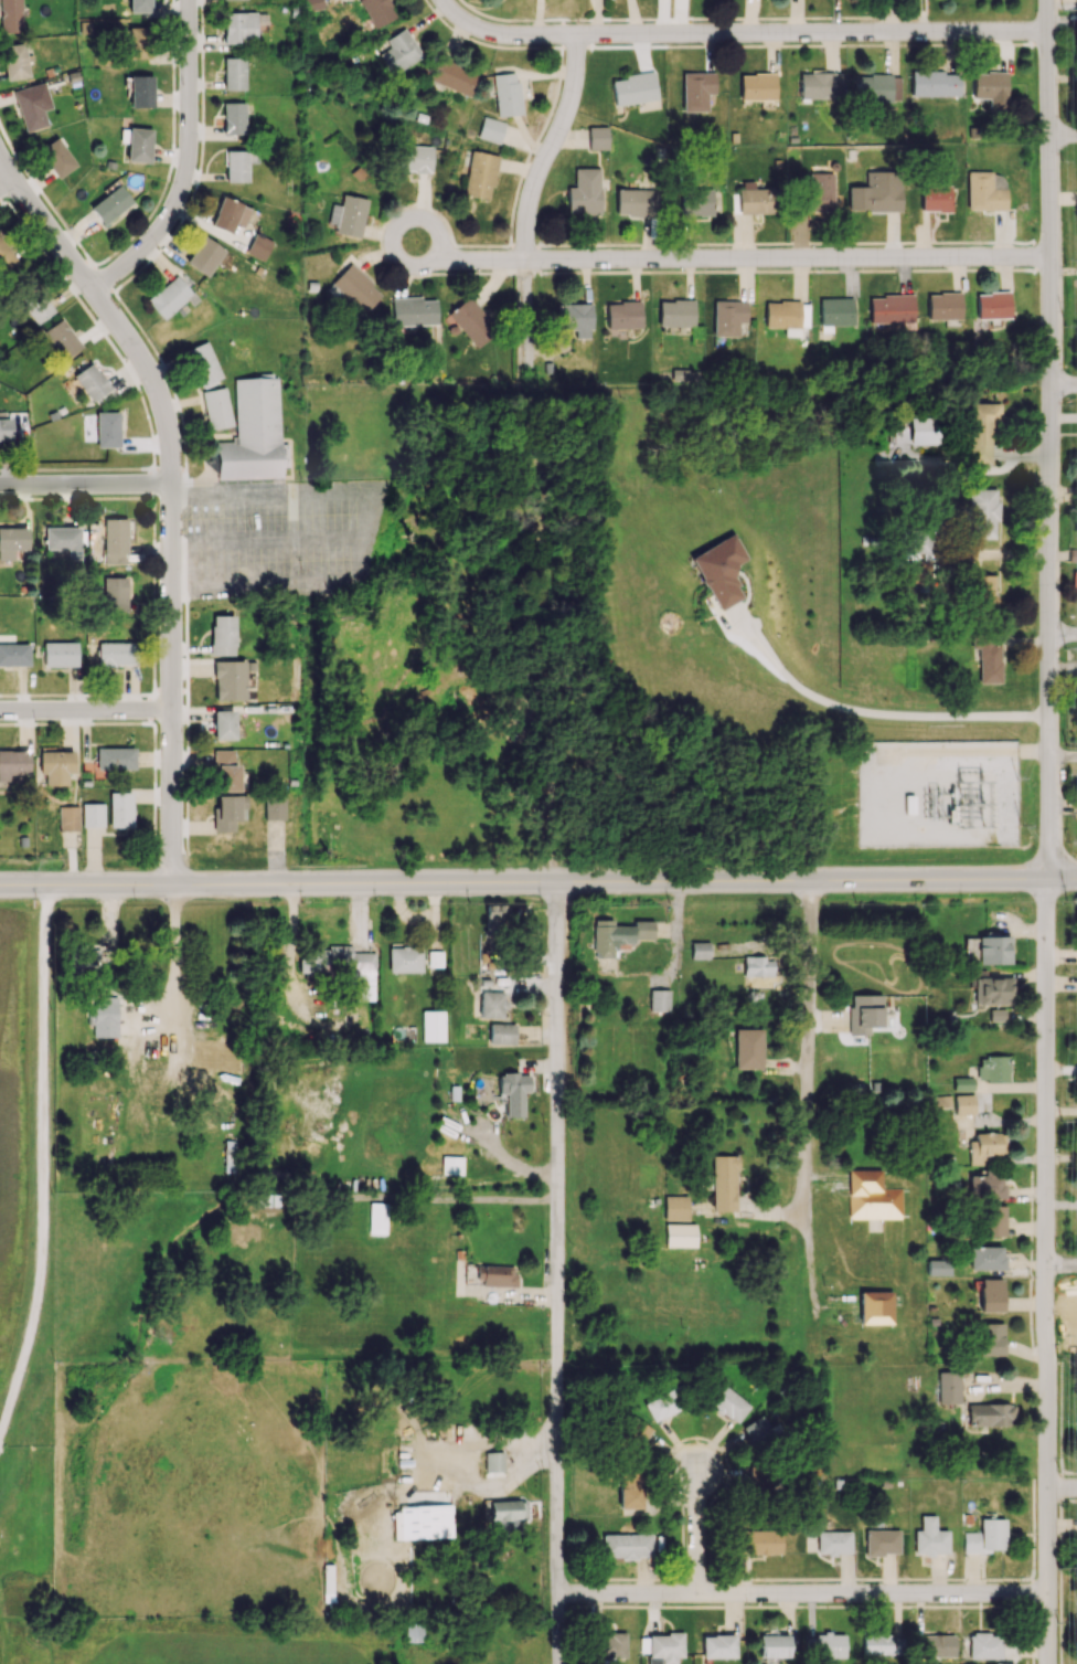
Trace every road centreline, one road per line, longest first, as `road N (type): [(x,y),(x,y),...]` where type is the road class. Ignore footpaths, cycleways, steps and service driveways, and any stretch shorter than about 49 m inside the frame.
road 1 (secondary): [(1076,878),(0,882)]
road 2 (residential): [(1048,0),(1049,878)]
road 3 (residential): [(1049,878),(1048,1663)]
road 4 (residential): [(561,881),(559,1663)]
road 5 (residential): [(0,157),(128,340),(167,418),(175,882)]
road 6 (residential): [(1051,261),(525,265),(452,258),(409,241)]
road 7 (residential): [(1048,33),(510,39),(482,30),(445,0)]
road 8 (residential): [(1047,1594),(559,1594)]
road 9 (residential): [(810,880),(803,1093),(811,1318)]
road 10 (residential): [(582,40),(571,112),(534,188),(526,371)]
road 11 (residential): [(191,0),(190,168),(182,197),(128,267),(92,290)]
road 12 (residential): [(173,713),(0,713)]
road 13 (residential): [(172,488),(0,488)]
road 14 (residential): [(694,1594),(695,1467)]

